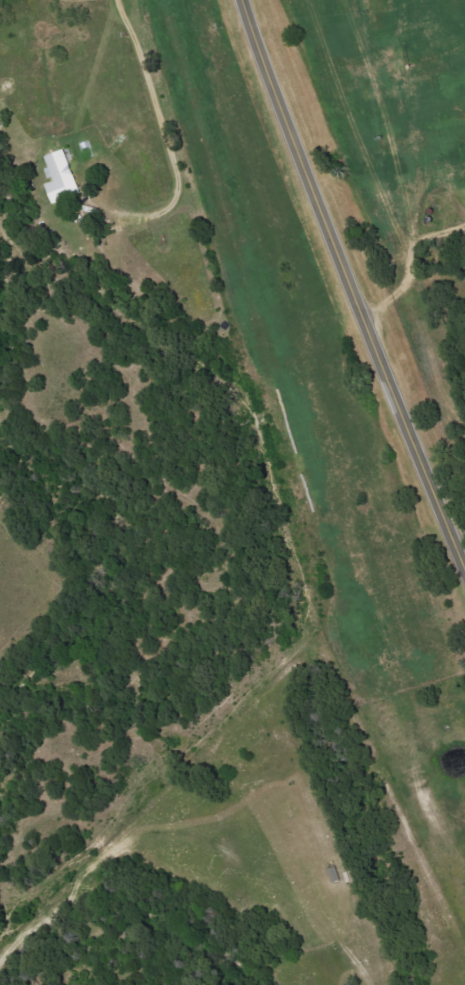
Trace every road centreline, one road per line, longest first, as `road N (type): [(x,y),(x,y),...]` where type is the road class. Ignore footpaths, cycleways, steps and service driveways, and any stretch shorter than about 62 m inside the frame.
road 1 (tertiary): [(244,0),(464,567)]

